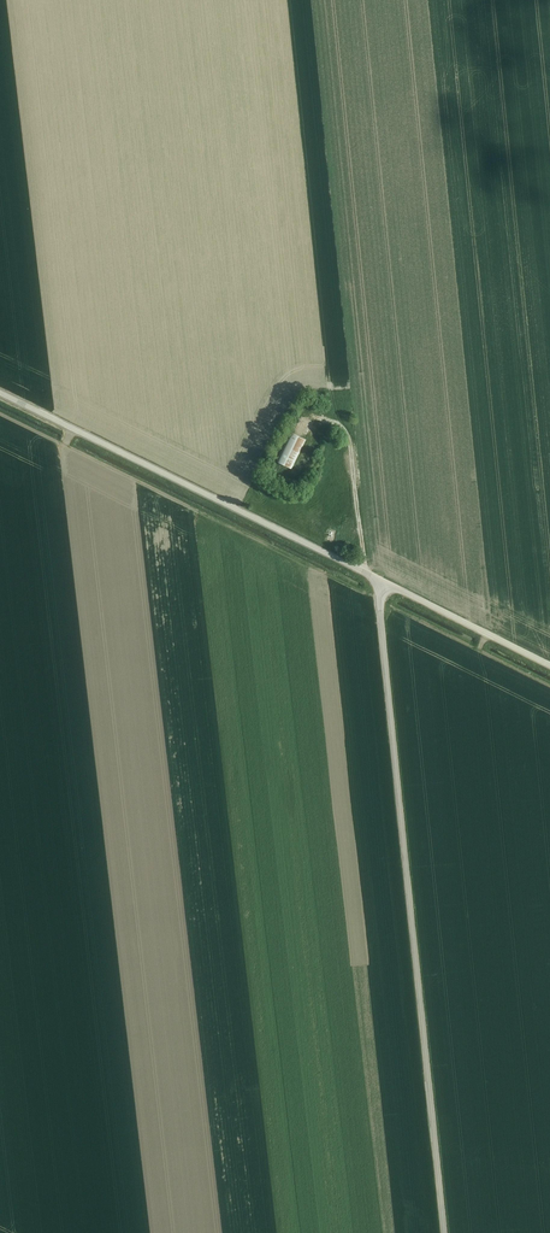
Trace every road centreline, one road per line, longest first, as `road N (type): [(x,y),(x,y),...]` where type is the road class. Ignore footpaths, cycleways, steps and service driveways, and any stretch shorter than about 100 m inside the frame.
road 1 (tertiary): [(444,1232),(377,578)]
road 2 (tertiary): [(377,578),(0,393)]
road 3 (unclassified): [(549,665),(377,578)]
road 4 (track): [(363,572),(349,436),(337,422),(308,413)]

